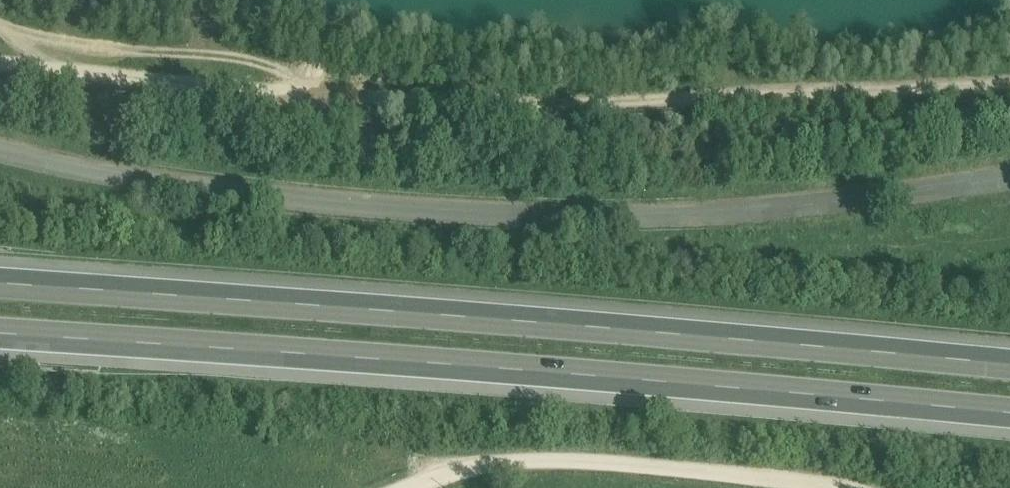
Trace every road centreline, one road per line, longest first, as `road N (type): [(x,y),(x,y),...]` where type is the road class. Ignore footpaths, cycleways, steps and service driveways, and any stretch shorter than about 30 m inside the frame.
road 1 (motorway): [(1009,372),(582,330),(0,288)]
road 2 (motorway): [(0,339),(568,378),(1009,421)]
road 3 (track): [(837,487),(587,463),(495,465),(413,487)]

